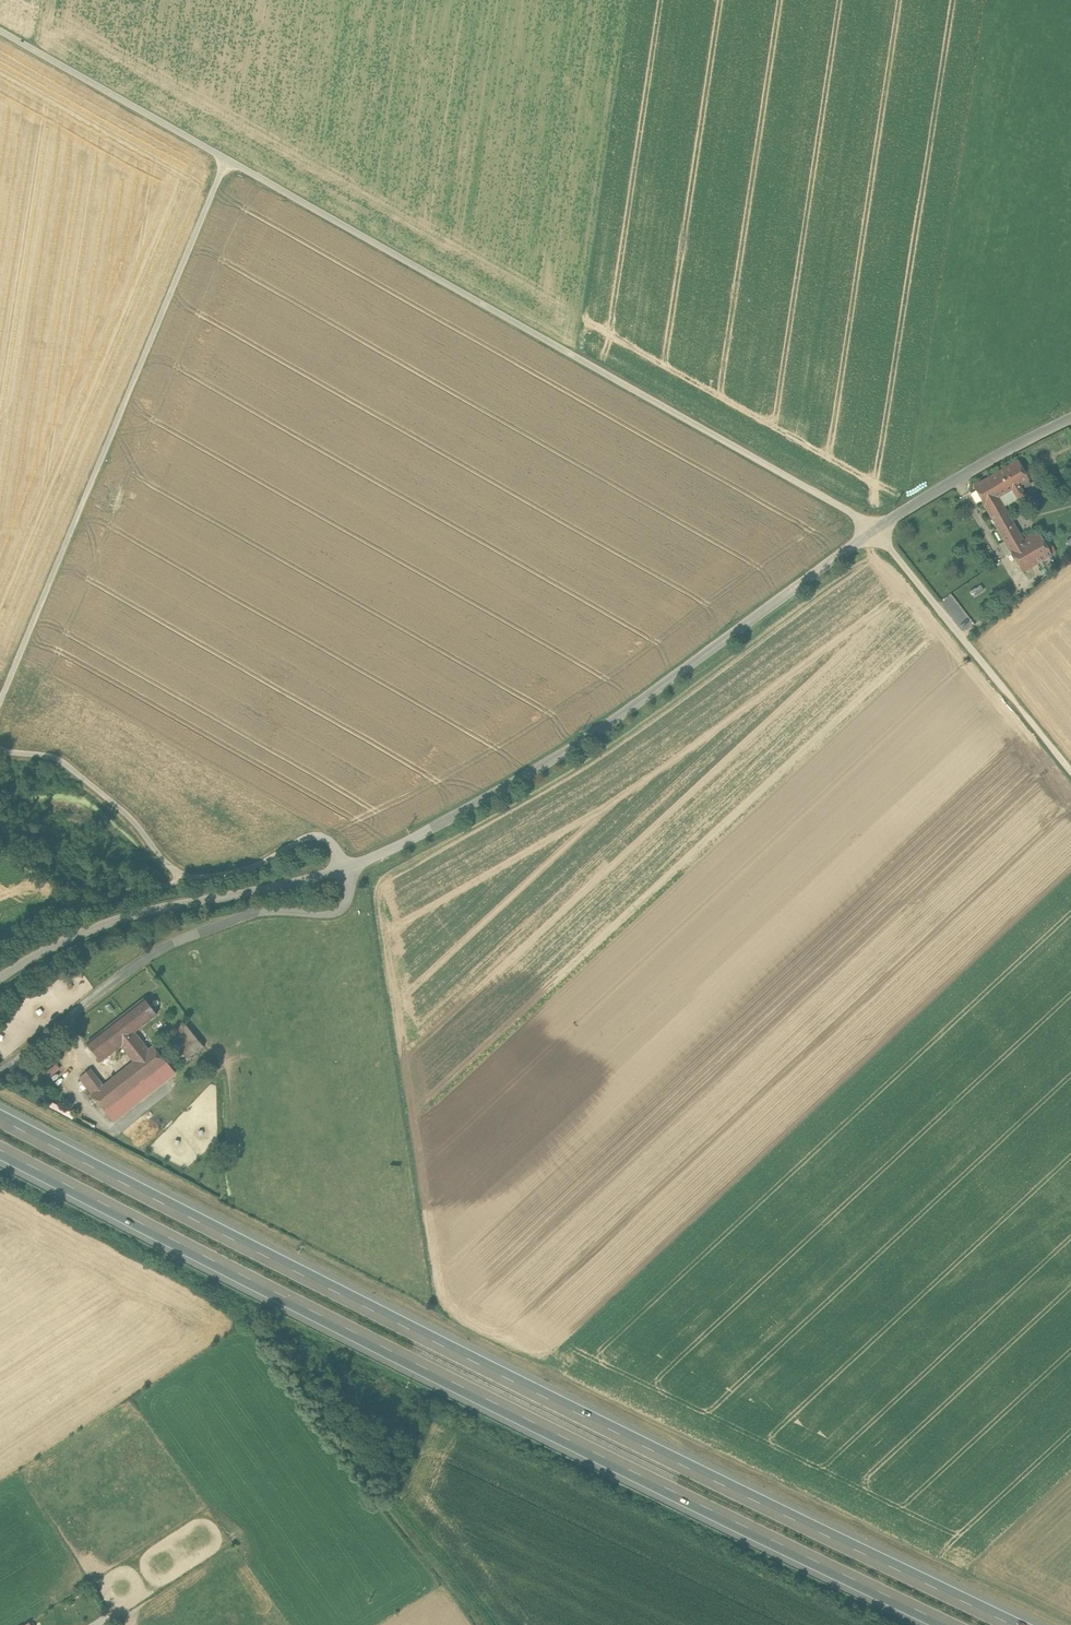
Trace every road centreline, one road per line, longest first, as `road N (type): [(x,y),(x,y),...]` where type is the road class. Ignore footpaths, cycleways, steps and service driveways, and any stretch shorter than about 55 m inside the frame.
road 1 (motorway): [(1018,1624),(0,1114)]
road 2 (motorway): [(0,1147),(954,1624)]
road 3 (track): [(875,528),(0,24)]
road 4 (tertiary): [(875,528),(633,706),(388,851),(284,886),(114,920),(0,977)]
road 5 (track): [(232,155),(0,711)]
road 6 (track): [(345,866),(324,836),(309,836),(228,869),(188,871),(163,856),(132,816),(54,758),(0,753)]
road 7 (unclassified): [(875,528),(1070,771)]
road 8 (tertiary): [(1070,418),(875,528)]

